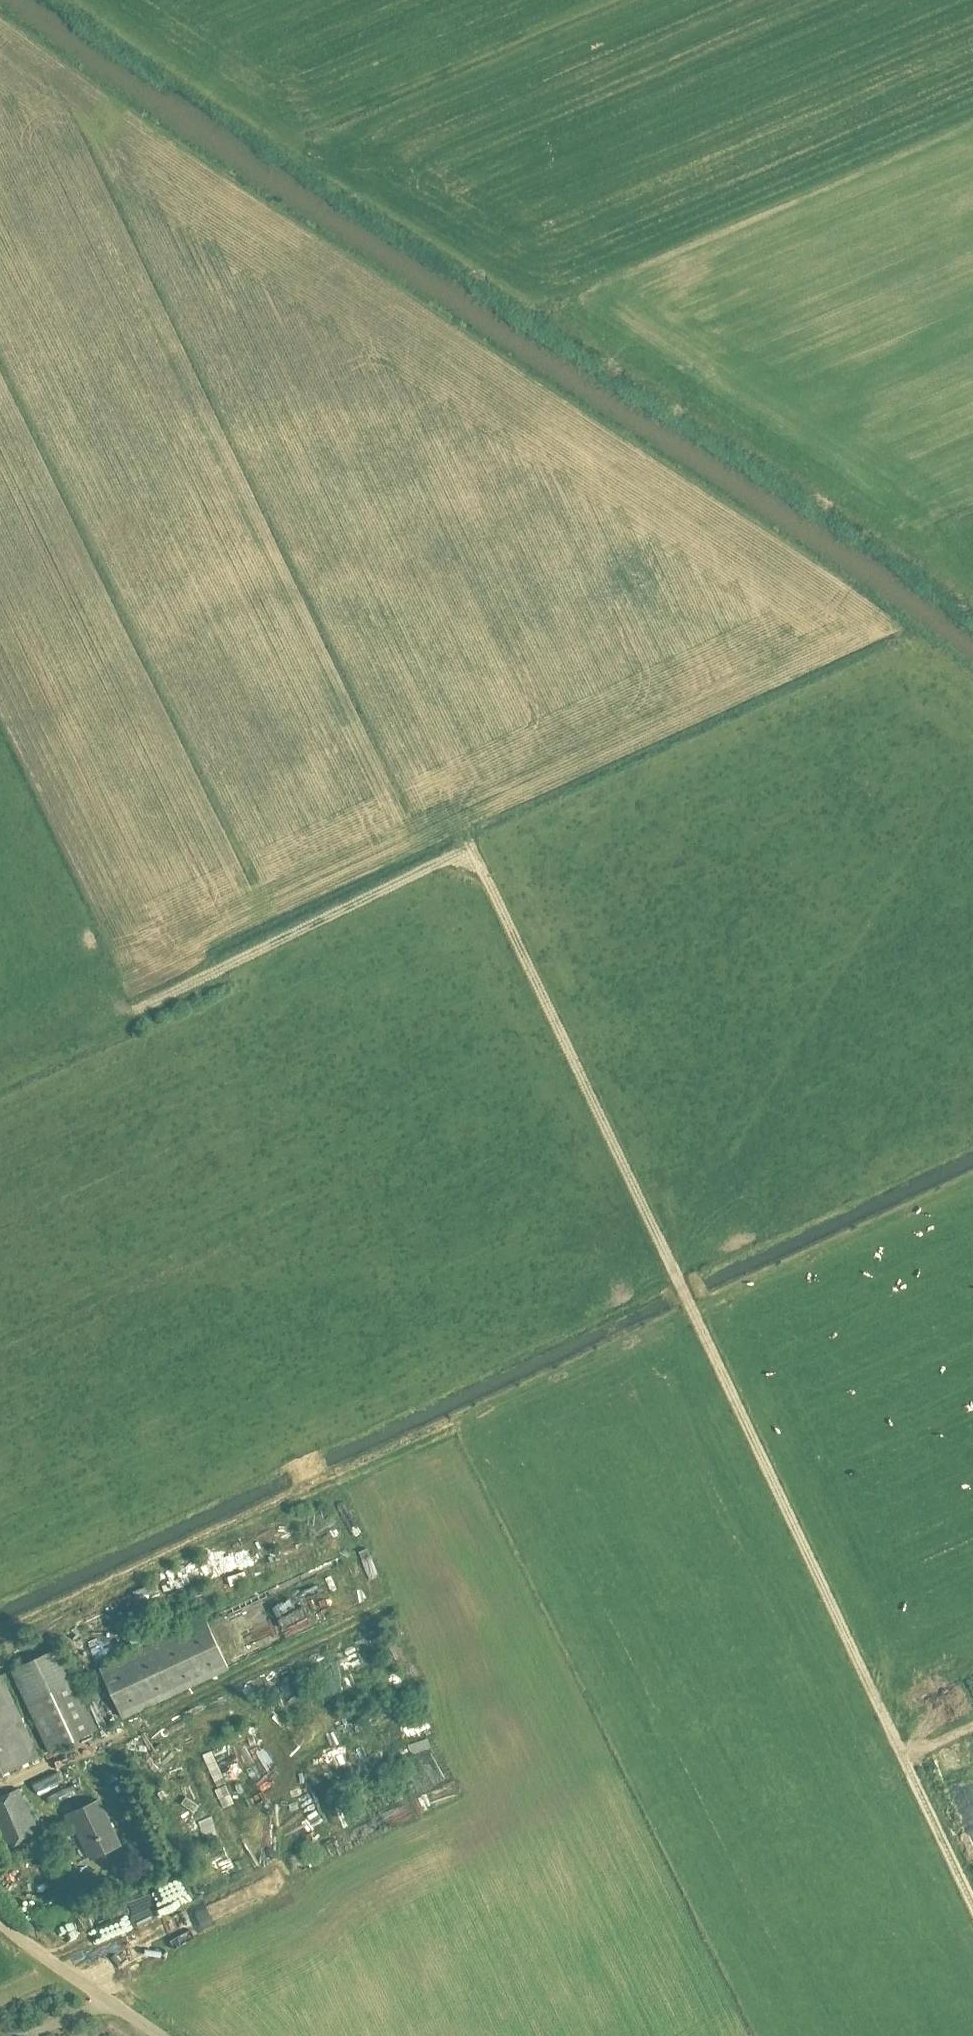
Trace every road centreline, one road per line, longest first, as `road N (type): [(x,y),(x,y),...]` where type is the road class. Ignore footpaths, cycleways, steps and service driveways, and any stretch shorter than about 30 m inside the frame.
road 1 (unclassified): [(162,2035),(0,1921)]

